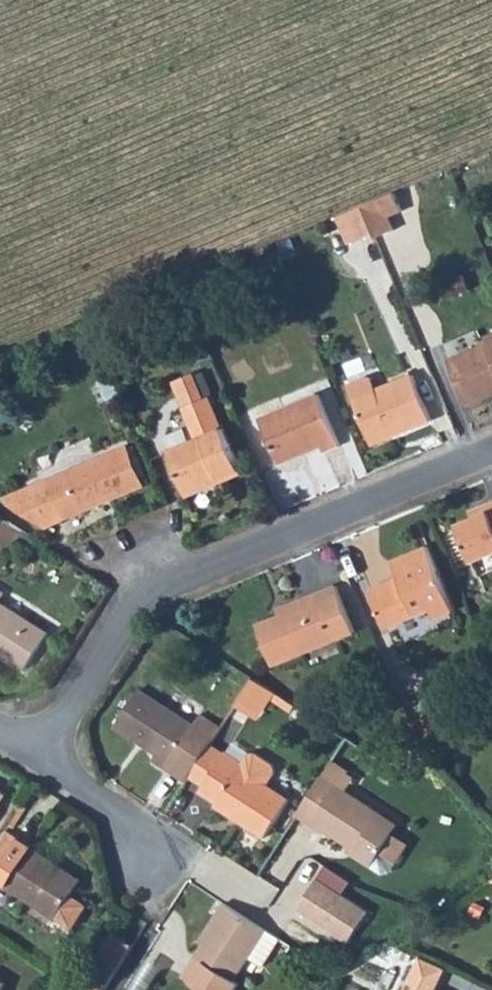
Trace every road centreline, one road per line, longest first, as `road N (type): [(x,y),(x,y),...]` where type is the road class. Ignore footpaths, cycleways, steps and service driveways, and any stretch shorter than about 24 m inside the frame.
road 1 (residential): [(491,448),(140,602),(35,757)]
road 2 (residential): [(35,757),(109,805),(155,862)]

